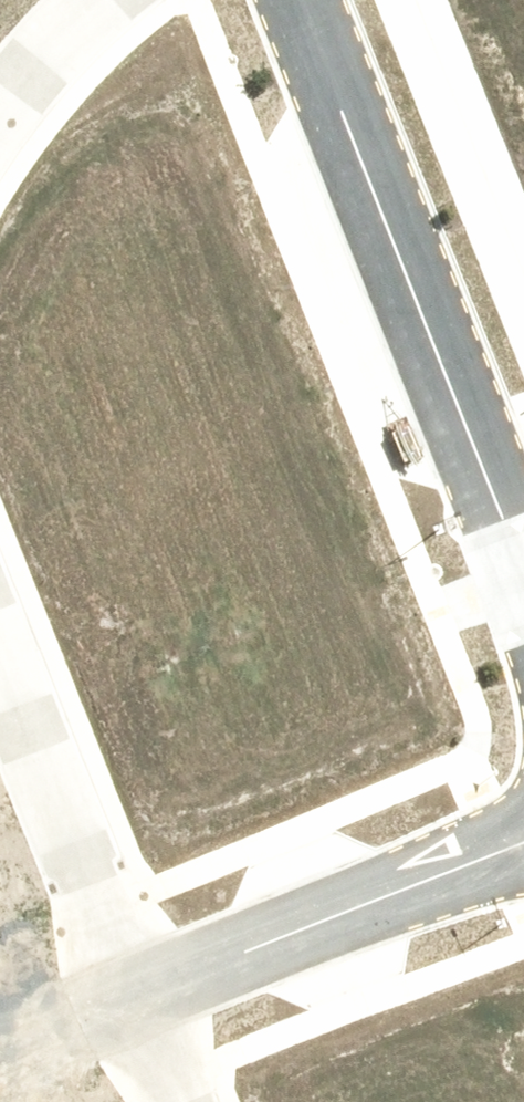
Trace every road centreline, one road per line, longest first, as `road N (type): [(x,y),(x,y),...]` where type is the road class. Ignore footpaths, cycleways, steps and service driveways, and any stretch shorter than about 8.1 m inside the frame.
road 1 (residential): [(523,567),(304,0)]
road 2 (residential): [(138,995),(523,842)]
road 3 (residential): [(138,995),(0,662)]
road 4 (residential): [(0,1055),(138,995)]
road 5 (residential): [(0,108),(93,0)]

